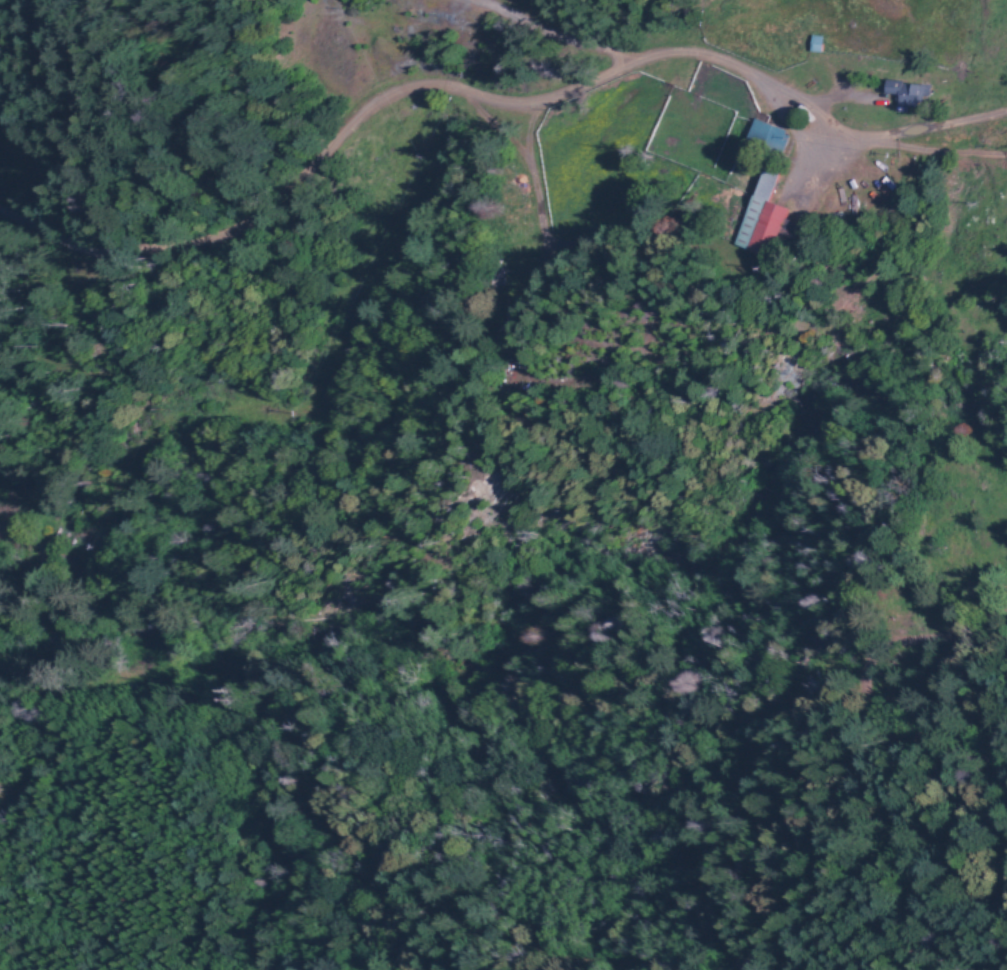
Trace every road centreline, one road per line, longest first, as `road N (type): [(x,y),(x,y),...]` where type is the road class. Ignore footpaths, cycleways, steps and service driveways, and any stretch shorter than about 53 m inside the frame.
road 1 (residential): [(0,218),(95,255),(268,244),(317,165),(386,98),(434,90),(515,105),(632,60)]
road 2 (residential): [(632,60),(709,59),(807,128),(853,140),(1006,118)]
road 3 (residential): [(680,969),(740,959),(873,844),(971,827),(1006,841)]
road 4 (residential): [(1006,161),(926,156),(880,140)]

